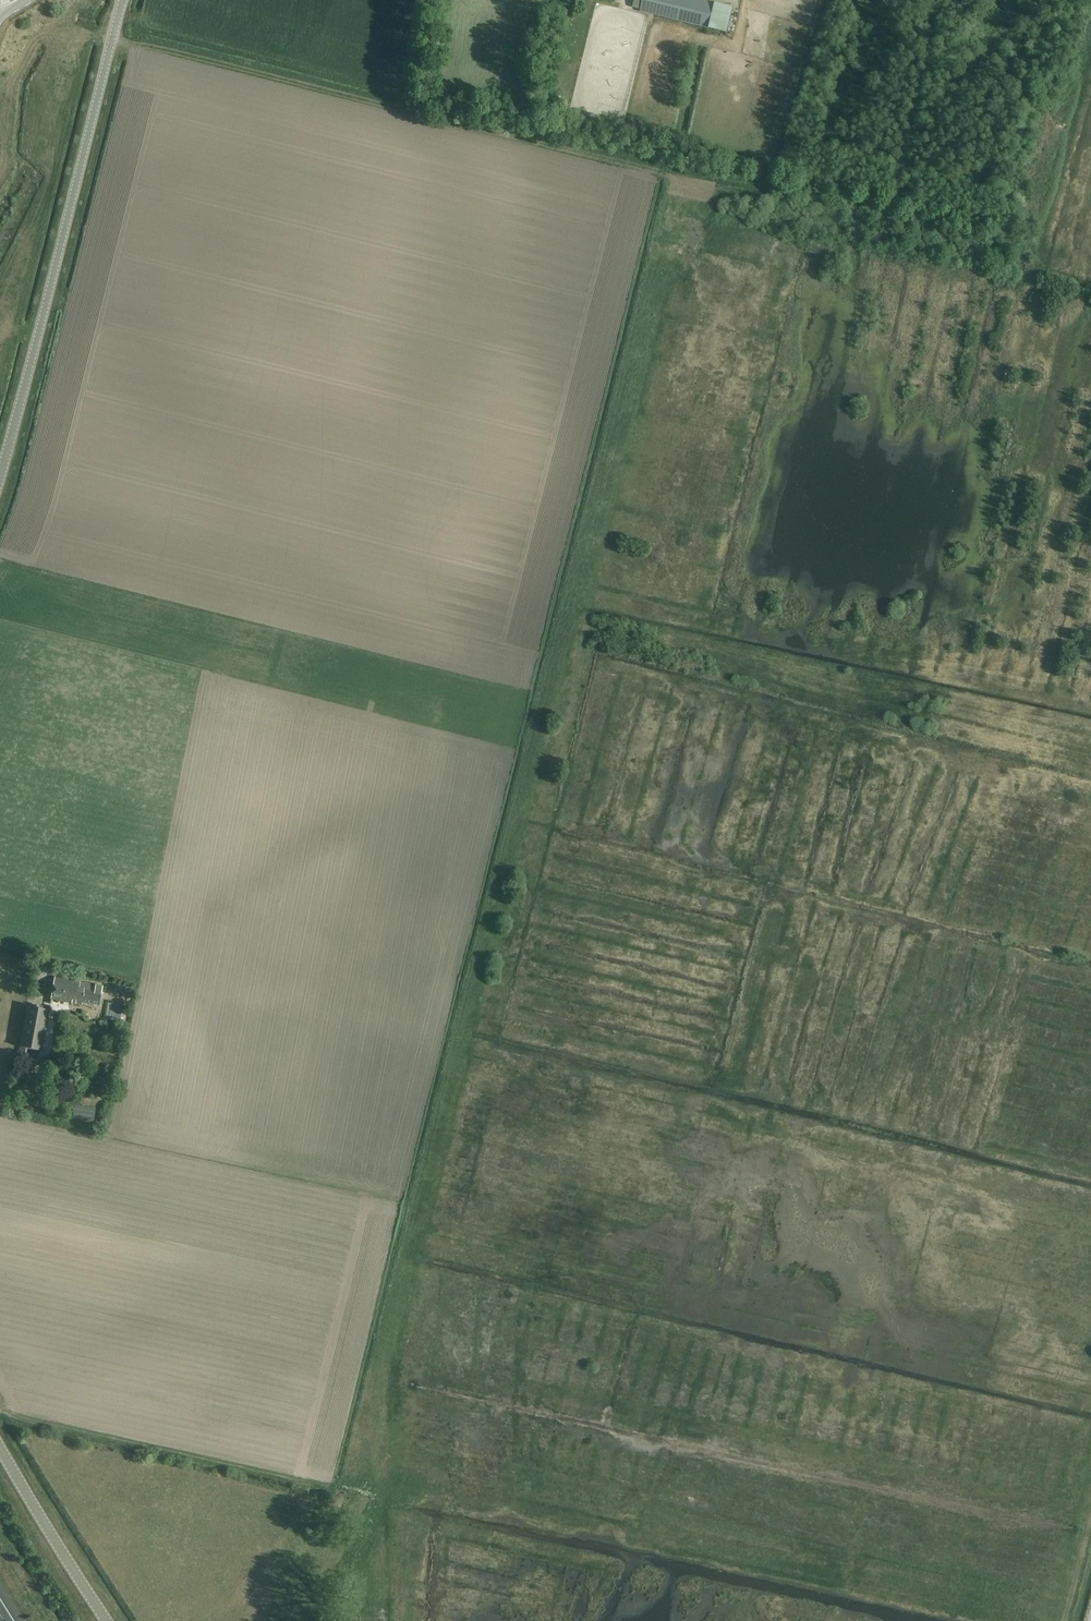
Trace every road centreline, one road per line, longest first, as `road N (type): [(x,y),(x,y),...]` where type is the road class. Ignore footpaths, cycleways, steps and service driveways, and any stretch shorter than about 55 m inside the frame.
road 1 (unclassified): [(0,468),(120,0)]
road 2 (unclassified): [(107,1620),(0,1448)]

